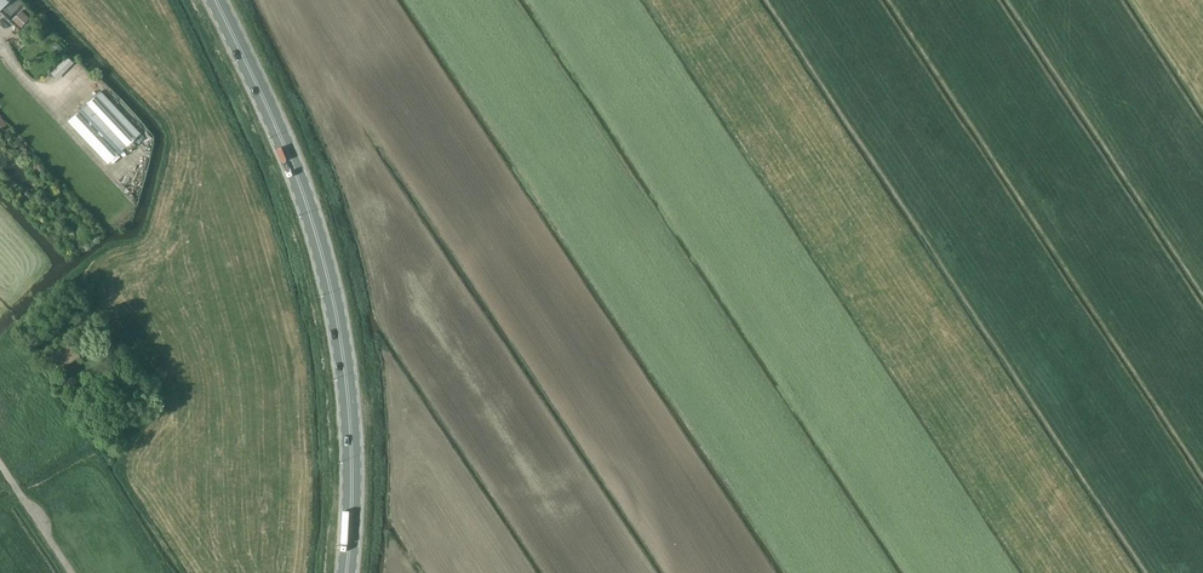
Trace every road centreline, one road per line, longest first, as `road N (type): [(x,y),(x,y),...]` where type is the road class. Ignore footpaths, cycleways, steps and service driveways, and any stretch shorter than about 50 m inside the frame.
road 1 (track): [(297,572),(302,427),(283,296),(253,191),(162,0)]
road 2 (primary): [(347,572),(350,410),(334,294),(300,181),(216,0)]

